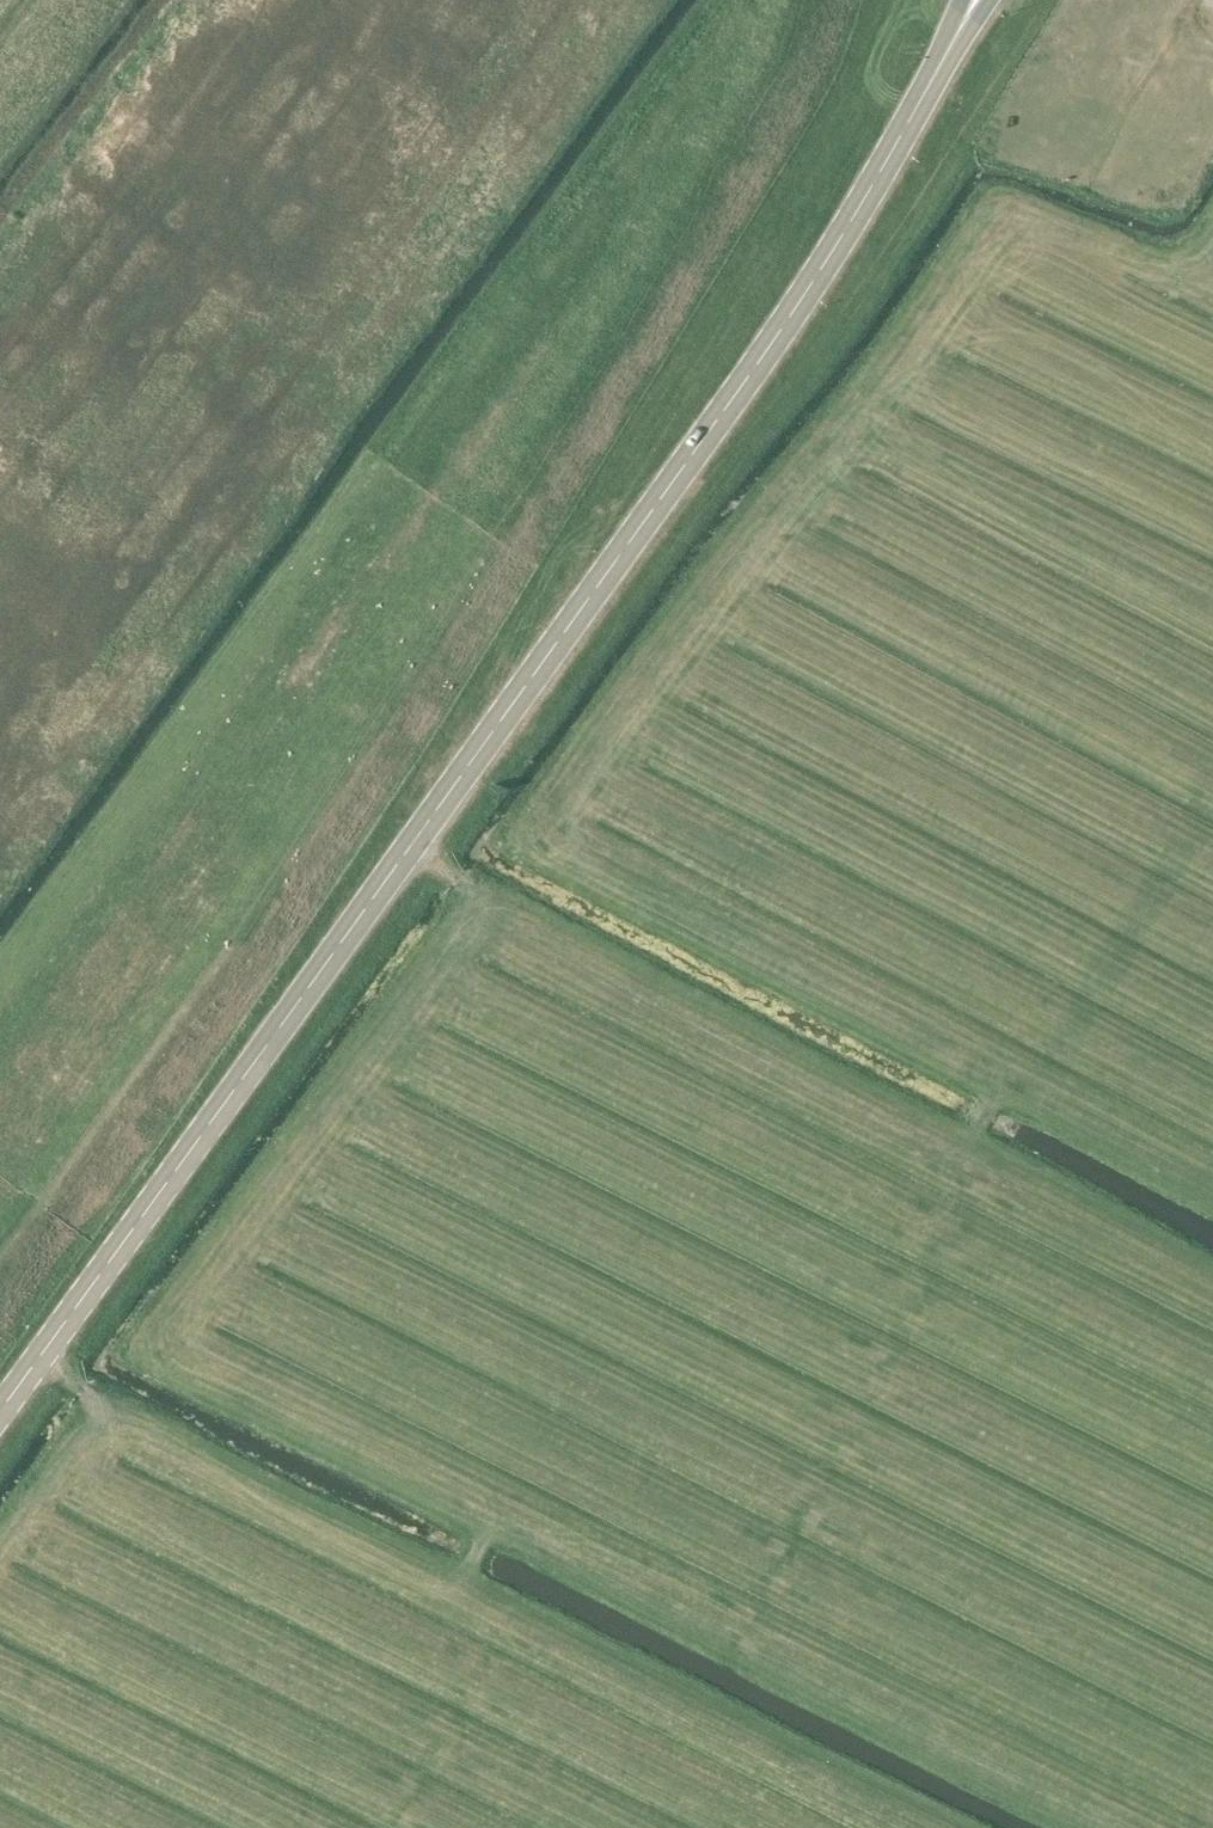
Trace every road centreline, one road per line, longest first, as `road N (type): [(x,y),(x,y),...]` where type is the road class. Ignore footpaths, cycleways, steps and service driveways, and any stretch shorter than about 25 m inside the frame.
road 1 (tertiary): [(0,1411),(728,409),(848,227),(975,0)]

